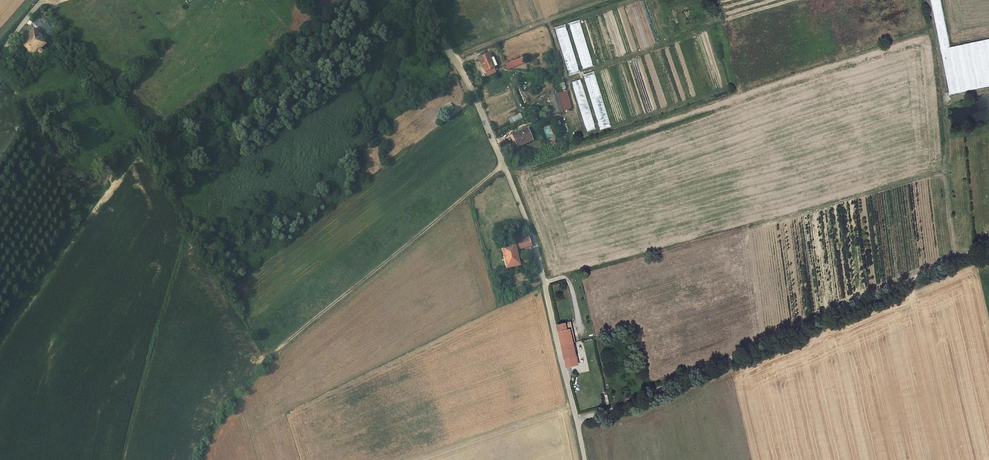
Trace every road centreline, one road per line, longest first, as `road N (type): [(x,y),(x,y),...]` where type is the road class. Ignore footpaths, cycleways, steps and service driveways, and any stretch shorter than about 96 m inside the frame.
road 1 (unclassified): [(585,459),(535,240),(430,0)]
road 2 (track): [(988,245),(578,422)]

